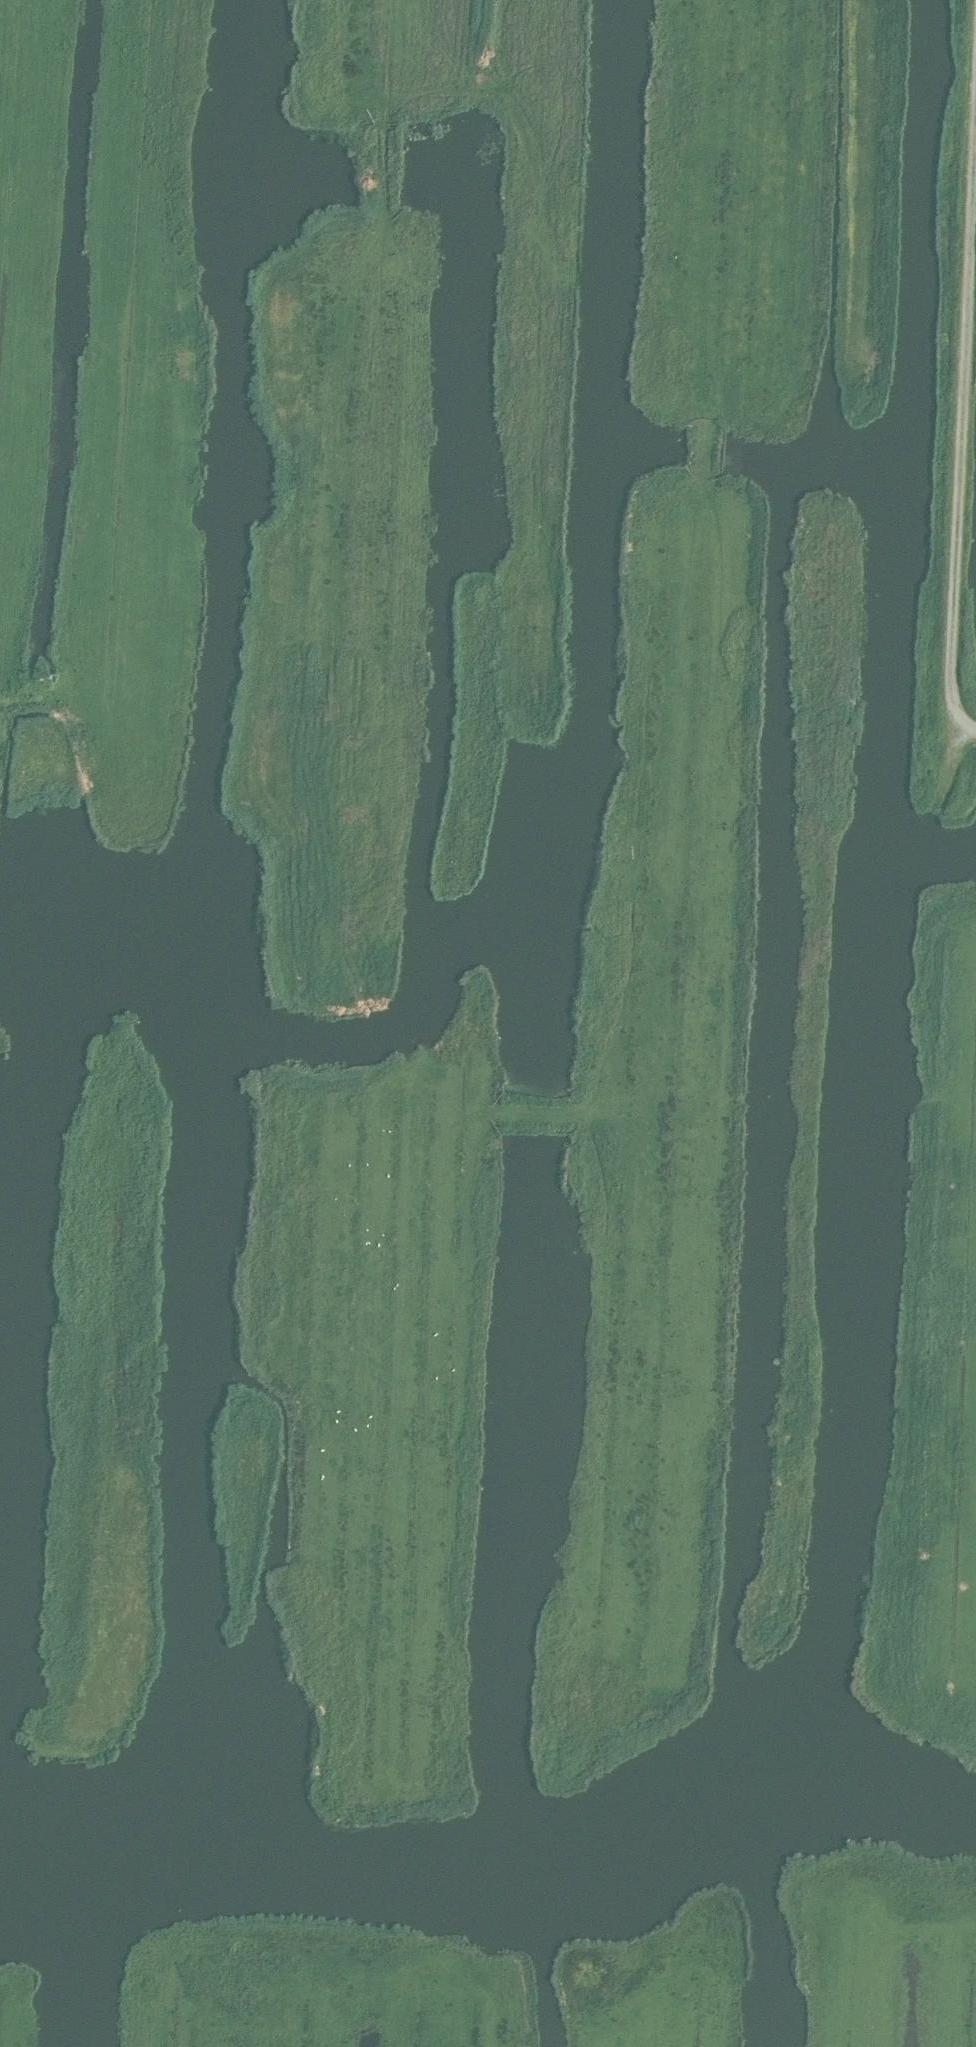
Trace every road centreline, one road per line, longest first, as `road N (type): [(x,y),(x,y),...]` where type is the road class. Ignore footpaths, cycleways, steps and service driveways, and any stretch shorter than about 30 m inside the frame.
road 1 (track): [(975,78),(952,705),(975,734)]

